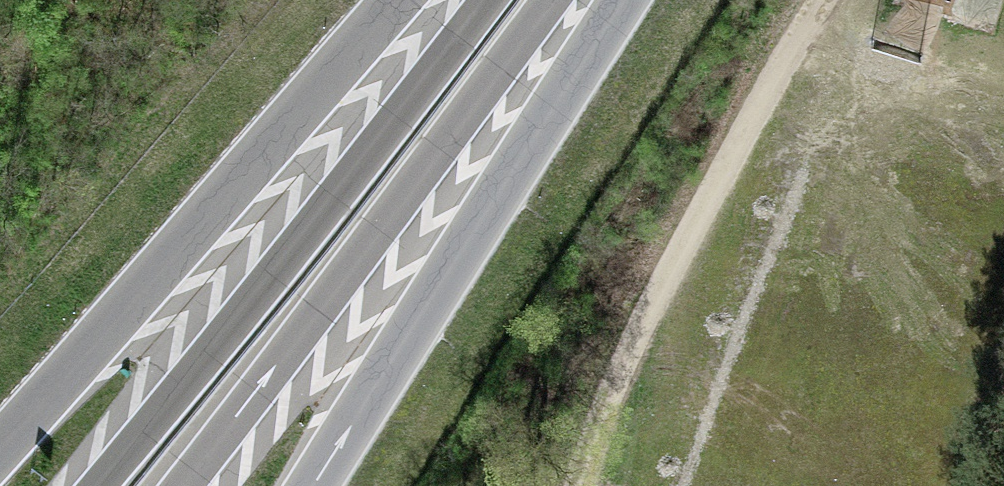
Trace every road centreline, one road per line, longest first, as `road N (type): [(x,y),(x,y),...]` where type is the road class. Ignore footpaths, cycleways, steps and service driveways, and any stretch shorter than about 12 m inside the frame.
road 1 (trunk): [(486,0),(206,363),(100,485)]
road 2 (trunk): [(182,485),(264,387),(551,0)]
road 3 (trunk): [(398,0),(0,454)]
road 4 (trunk): [(316,485),(633,0)]
road 5 (track): [(577,485),(629,354),(781,59),(820,0)]

